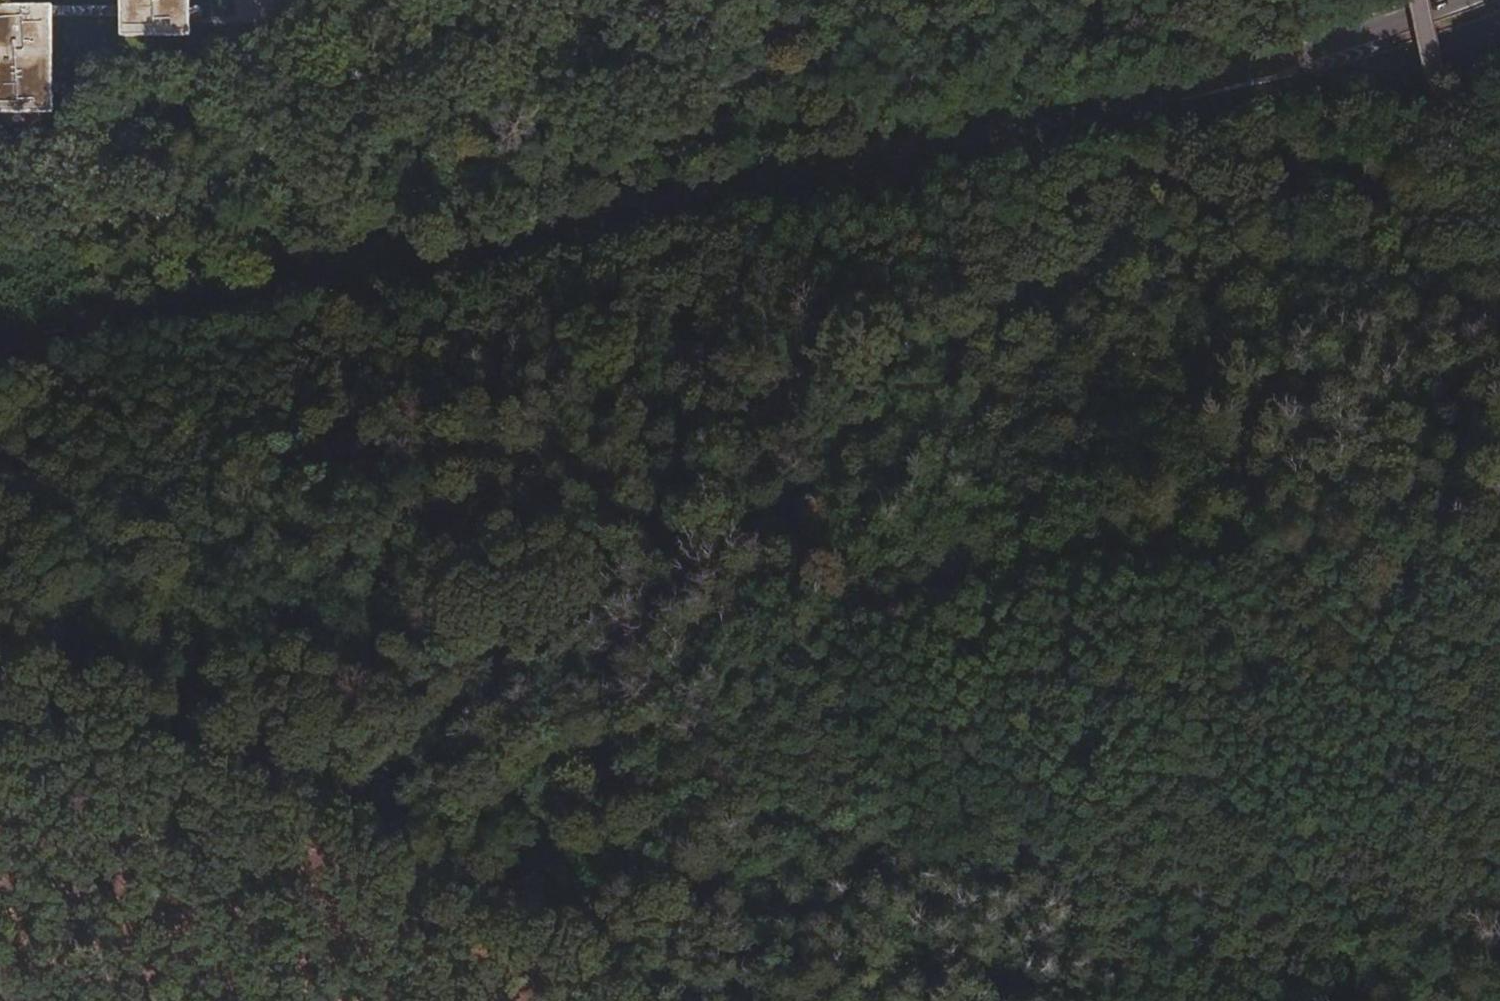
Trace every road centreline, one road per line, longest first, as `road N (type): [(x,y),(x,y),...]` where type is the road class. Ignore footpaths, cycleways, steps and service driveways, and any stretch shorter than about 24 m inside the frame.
road 1 (secondary): [(922,164),(0,354)]
road 2 (secondary): [(1499,29),(1370,78),(922,164)]
road 3 (trunk): [(1455,0),(1283,62),(1075,111),(922,164)]

